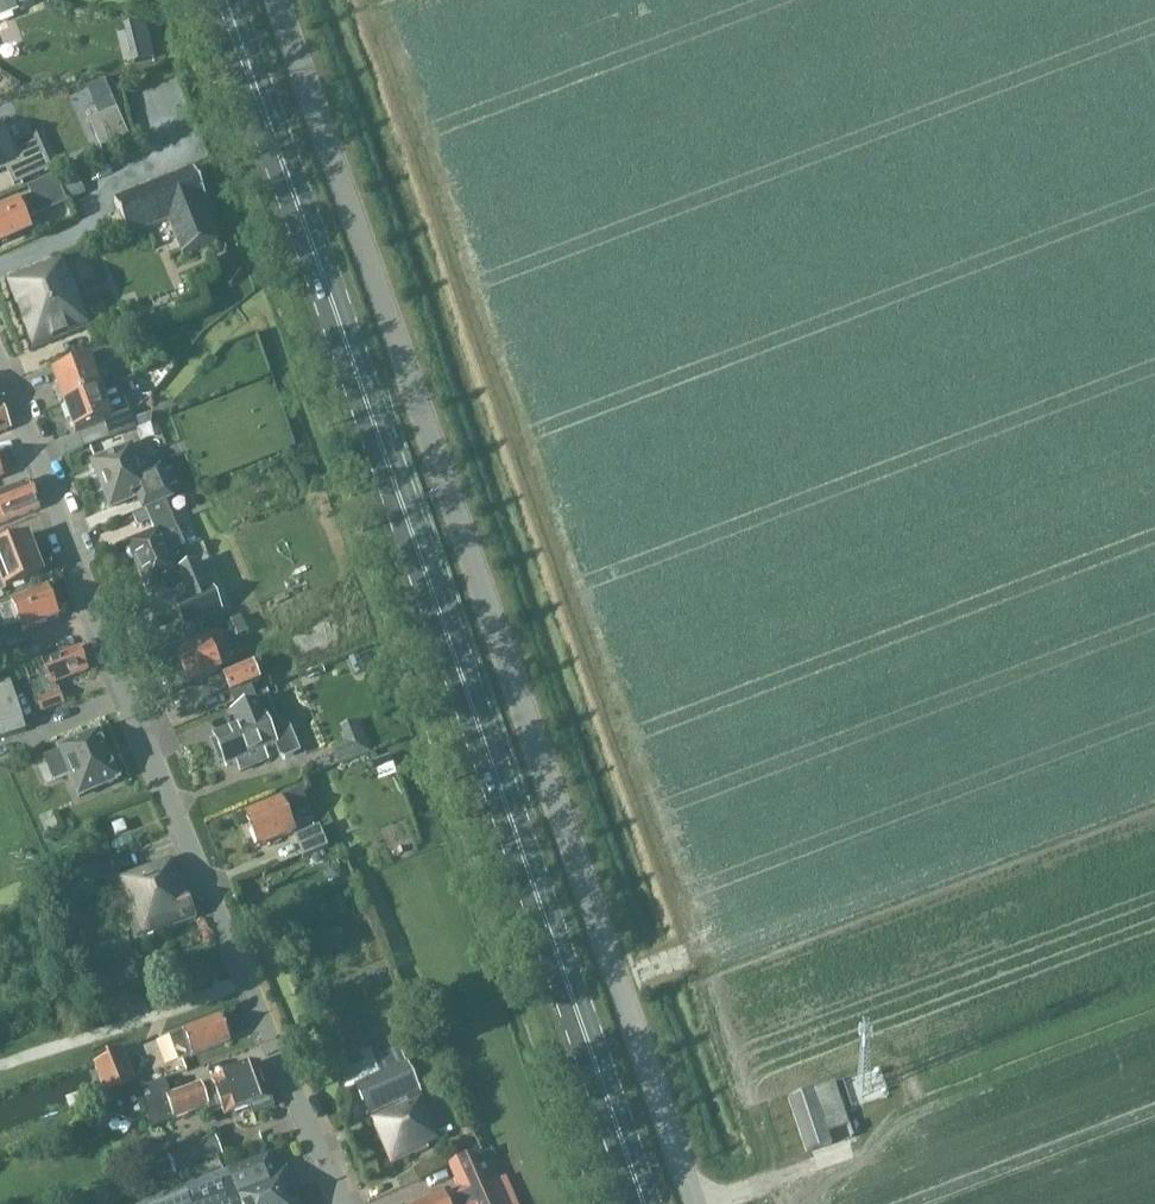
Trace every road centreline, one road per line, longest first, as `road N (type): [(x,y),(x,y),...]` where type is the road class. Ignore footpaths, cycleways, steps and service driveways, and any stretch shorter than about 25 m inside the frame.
road 1 (unclassified): [(696,1203),(278,0)]
road 2 (primary): [(642,1203),(267,118)]
road 3 (residential): [(345,1203),(193,853),(0,365)]
road 4 (primary): [(213,0),(267,118)]
road 5 (primary): [(267,118),(229,0)]

